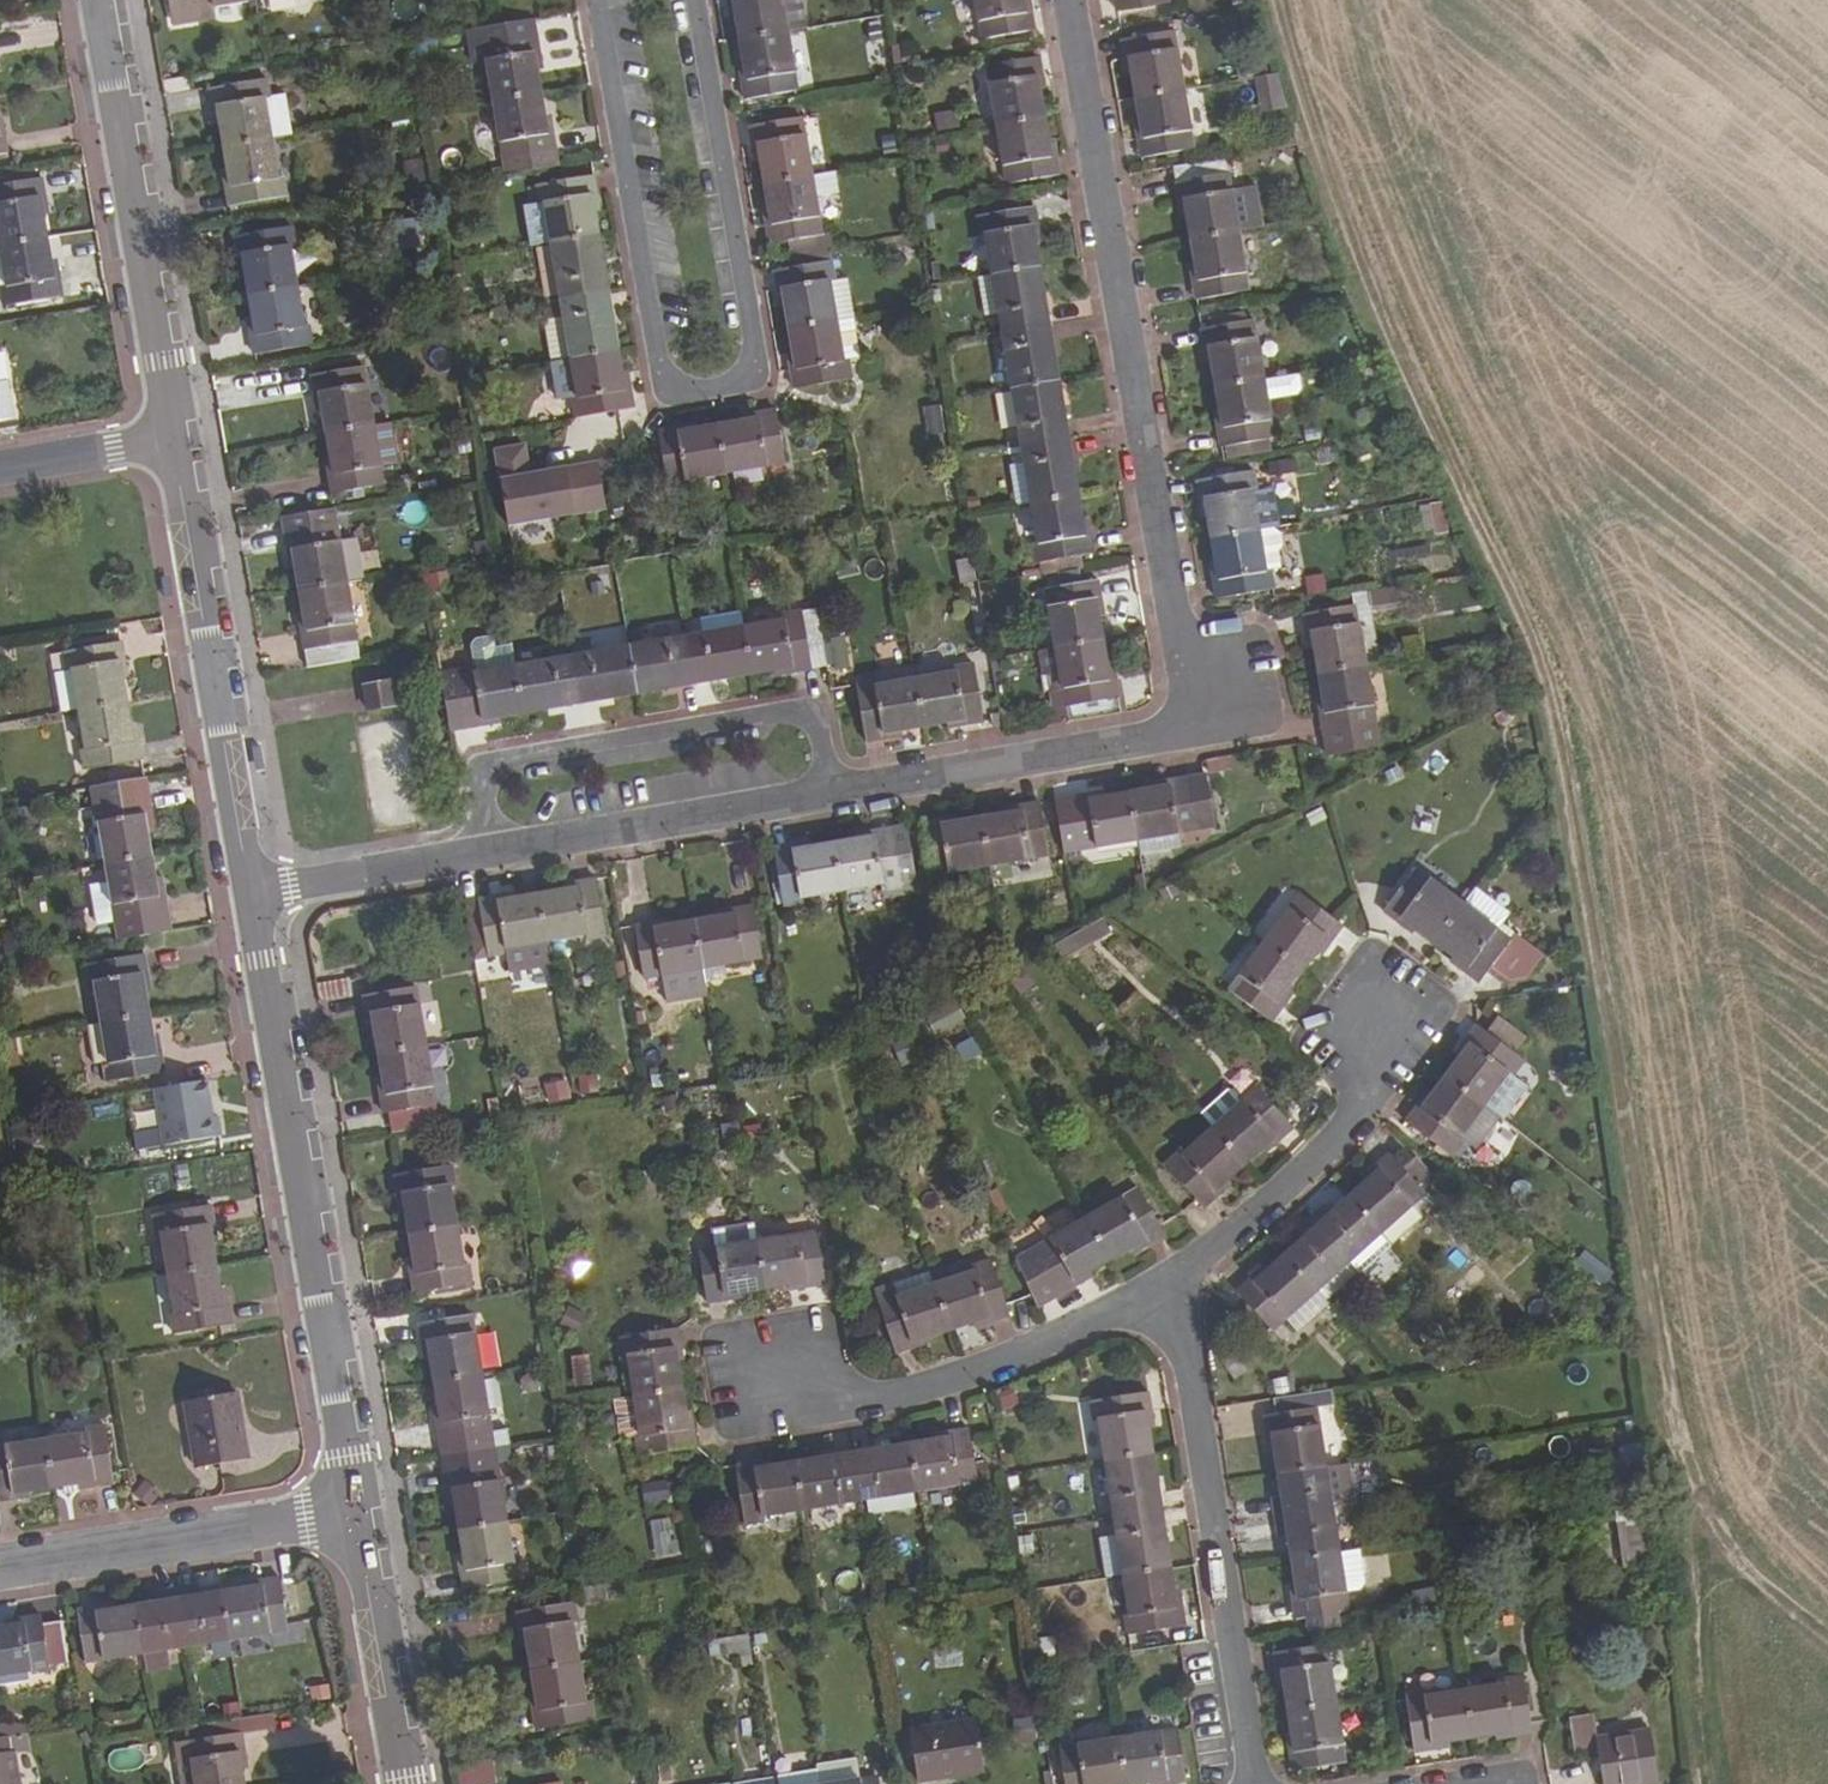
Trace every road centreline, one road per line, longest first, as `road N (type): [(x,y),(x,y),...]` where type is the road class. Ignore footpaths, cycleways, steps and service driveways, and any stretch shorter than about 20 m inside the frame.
road 1 (track): [(1827,1640),(1750,1579),(1694,1491),(1666,1407),(1549,676),(1383,316),(1339,206),(1276,0)]
road 2 (residential): [(695,0),(760,377),(658,395),(592,0)]
road 3 (residential): [(1190,726),(1077,0)]
road 4 (tertiary): [(251,895),(360,1516)]
road 5 (residential): [(1162,1281),(1198,1401),(1255,1783)]
road 6 (residential): [(839,787),(814,709),(484,767),(487,852)]
road 7 (tertiary): [(179,437),(251,895)]
road 8 (tertiary): [(102,0),(179,437)]
road 9 (residential): [(776,1363),(874,1397),(911,1392),(1059,1335),(1162,1281)]
road 10 (residential): [(0,1571),(360,1516)]
road 11 (residential): [(1162,1281),(1345,1132),(1380,1013)]
road 12 (residential): [(839,787),(487,852)]
road 13 (residential): [(1190,726),(839,787)]
road 14 (track): [(1694,1491),(1707,1783)]
road 15 (tertiary): [(360,1516),(407,1783)]
road 16 (residential): [(487,852),(251,895)]
road 17 (residential): [(0,470),(179,437)]

